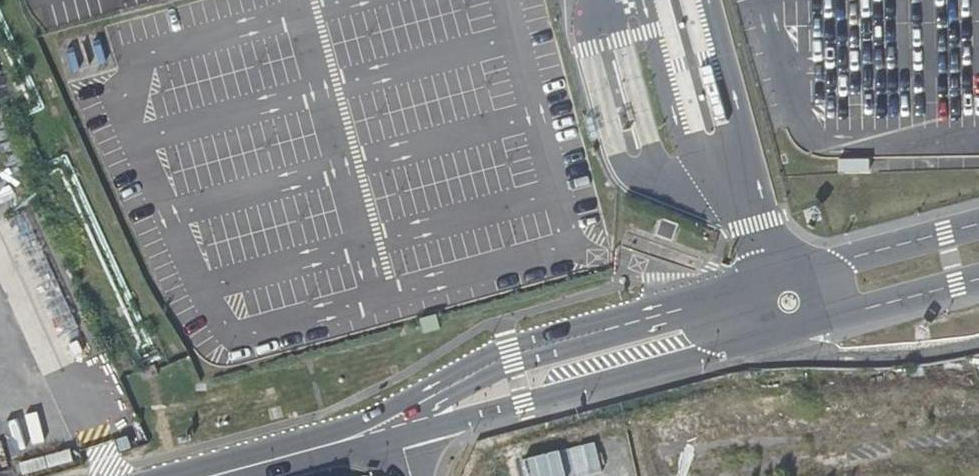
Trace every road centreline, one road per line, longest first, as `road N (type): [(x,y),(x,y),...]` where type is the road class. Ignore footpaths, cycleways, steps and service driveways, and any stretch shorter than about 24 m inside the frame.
road 1 (tertiary): [(394,430),(525,404),(769,337)]
road 2 (tertiary): [(744,286),(498,357),(394,430)]
road 3 (tertiary): [(212,475),(394,430)]
road 4 (tertiary): [(978,224),(818,265)]
road 5 (tertiary): [(824,322),(978,279)]

